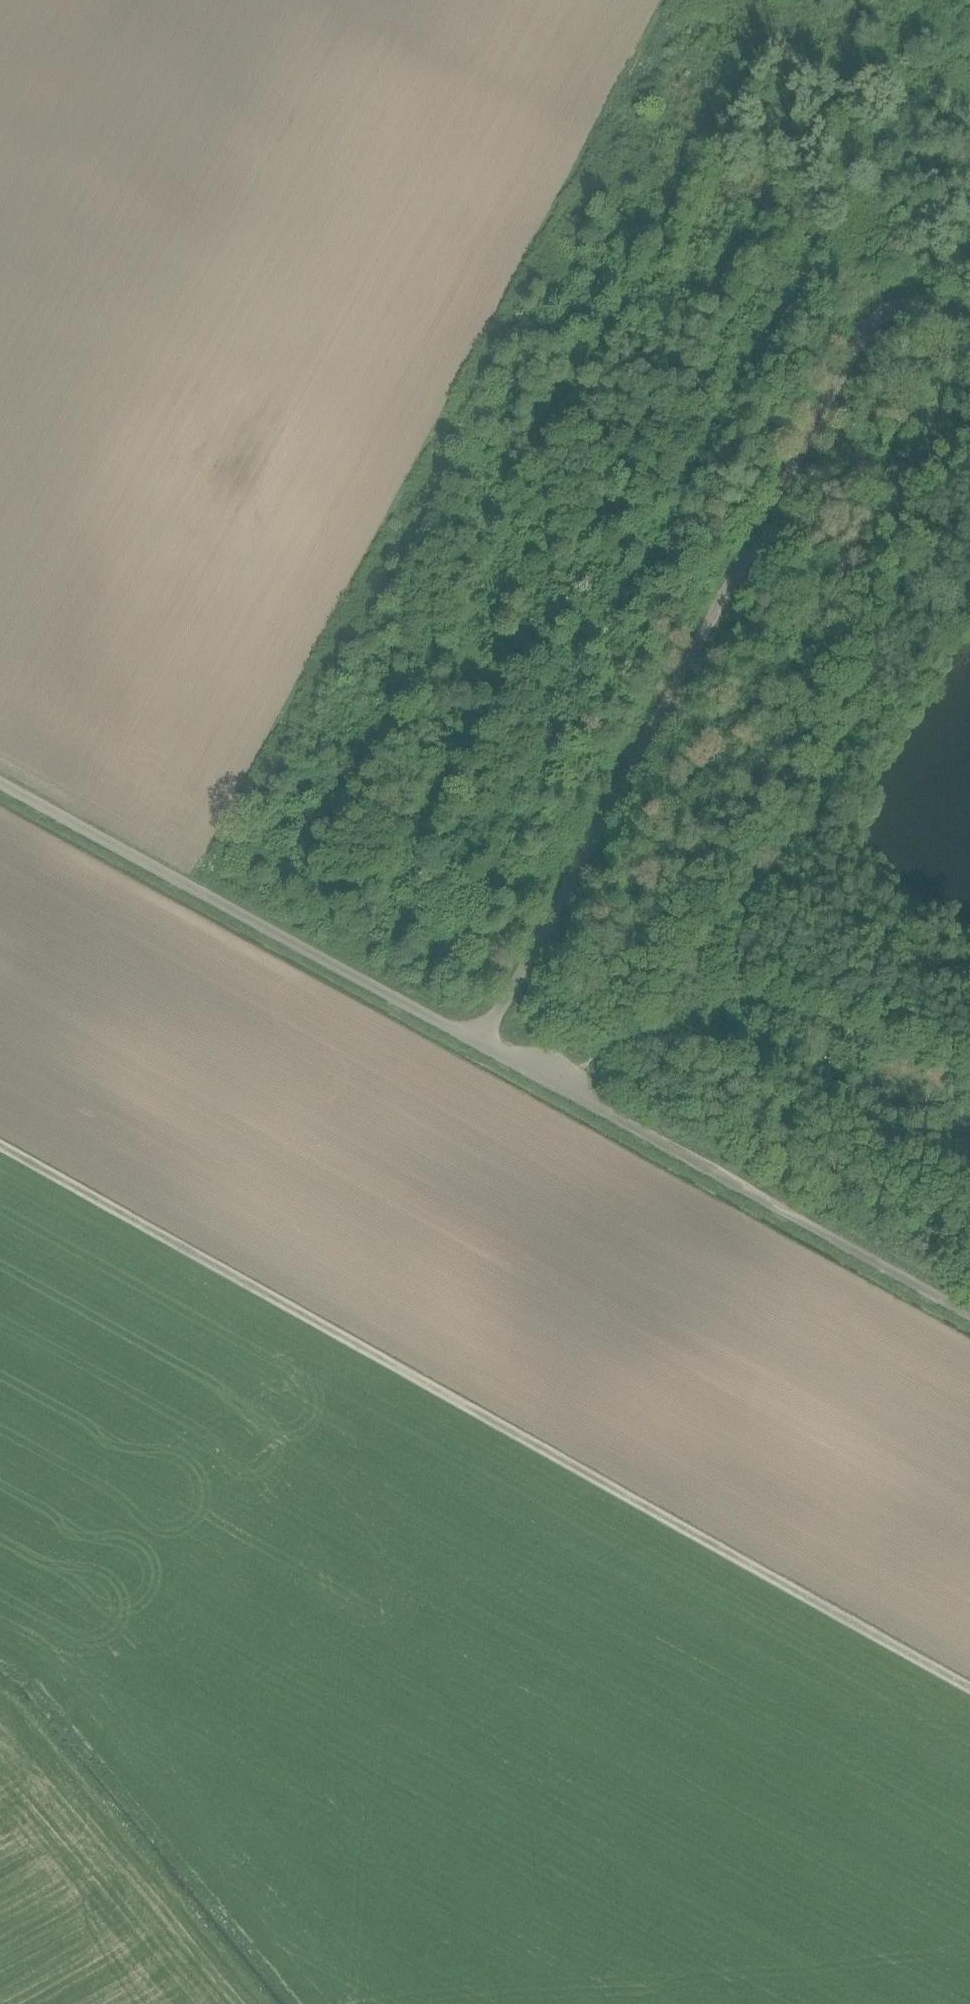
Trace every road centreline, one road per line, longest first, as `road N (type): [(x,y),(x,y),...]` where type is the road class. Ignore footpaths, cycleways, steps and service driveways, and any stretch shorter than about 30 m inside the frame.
road 1 (unclassified): [(969,341),(911,313),(881,321),(858,349),(480,1046)]
road 2 (unclassified): [(480,1046),(0,786)]
road 3 (unclassified): [(550,1084),(969,1315)]

